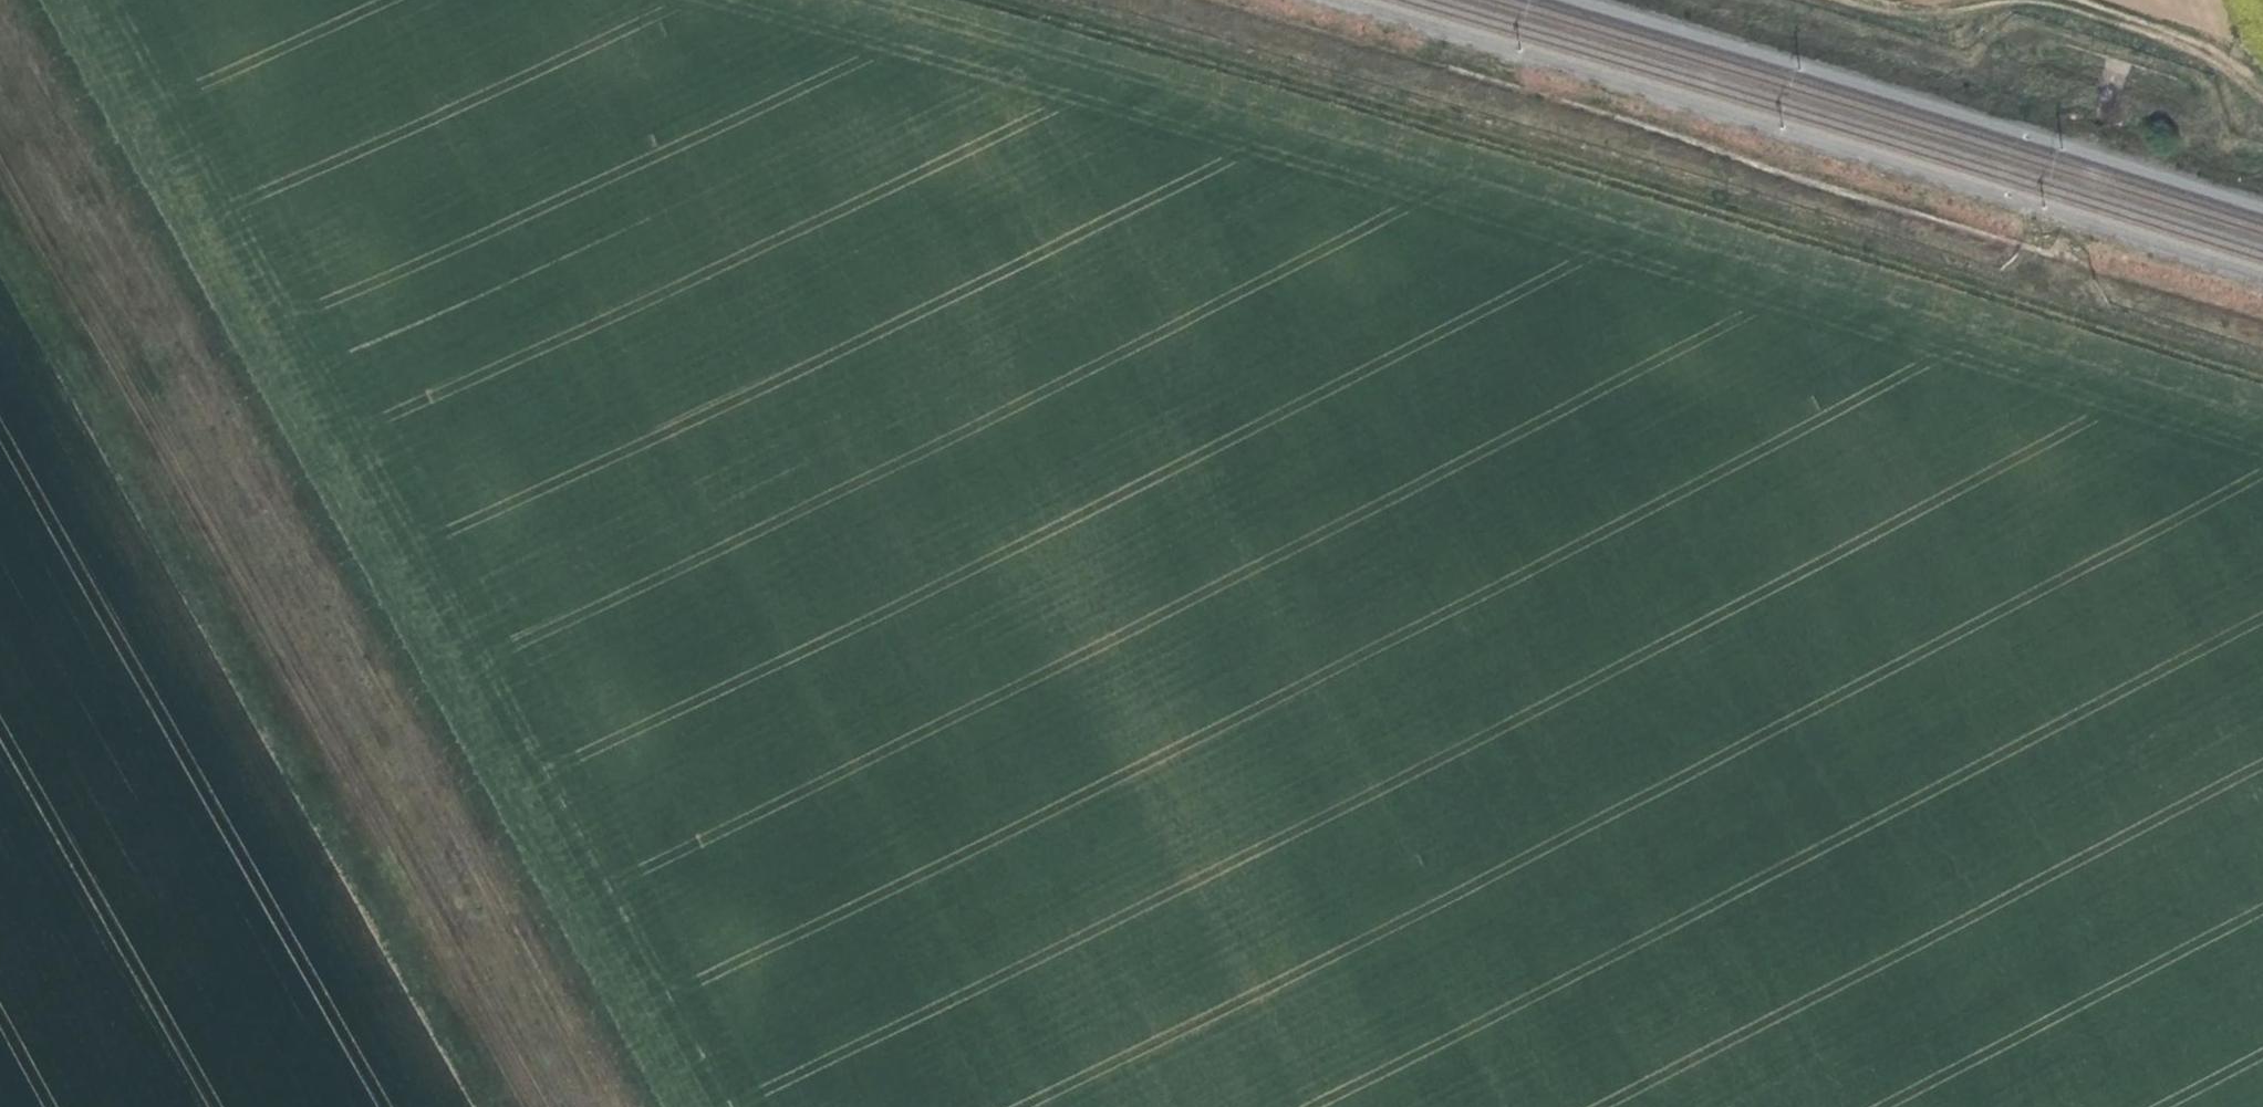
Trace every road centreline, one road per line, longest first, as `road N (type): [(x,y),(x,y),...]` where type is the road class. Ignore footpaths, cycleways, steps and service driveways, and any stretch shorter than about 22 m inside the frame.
road 1 (track): [(2262,81),(2231,56),(2063,0)]
road 2 (track): [(2032,0),(1889,11),(1853,0)]

